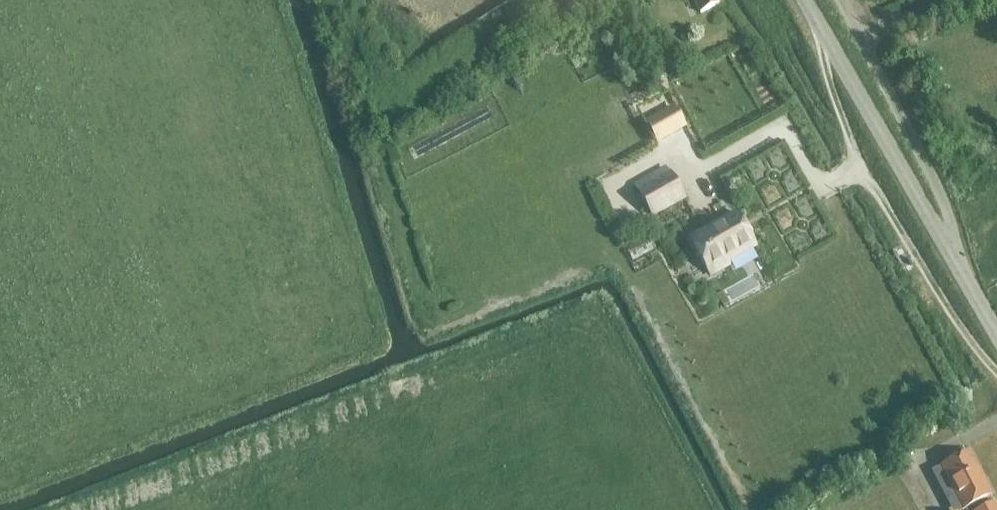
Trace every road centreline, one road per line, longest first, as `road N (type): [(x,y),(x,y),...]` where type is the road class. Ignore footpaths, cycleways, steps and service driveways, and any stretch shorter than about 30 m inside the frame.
road 1 (unclassified): [(996,335),(804,0)]

